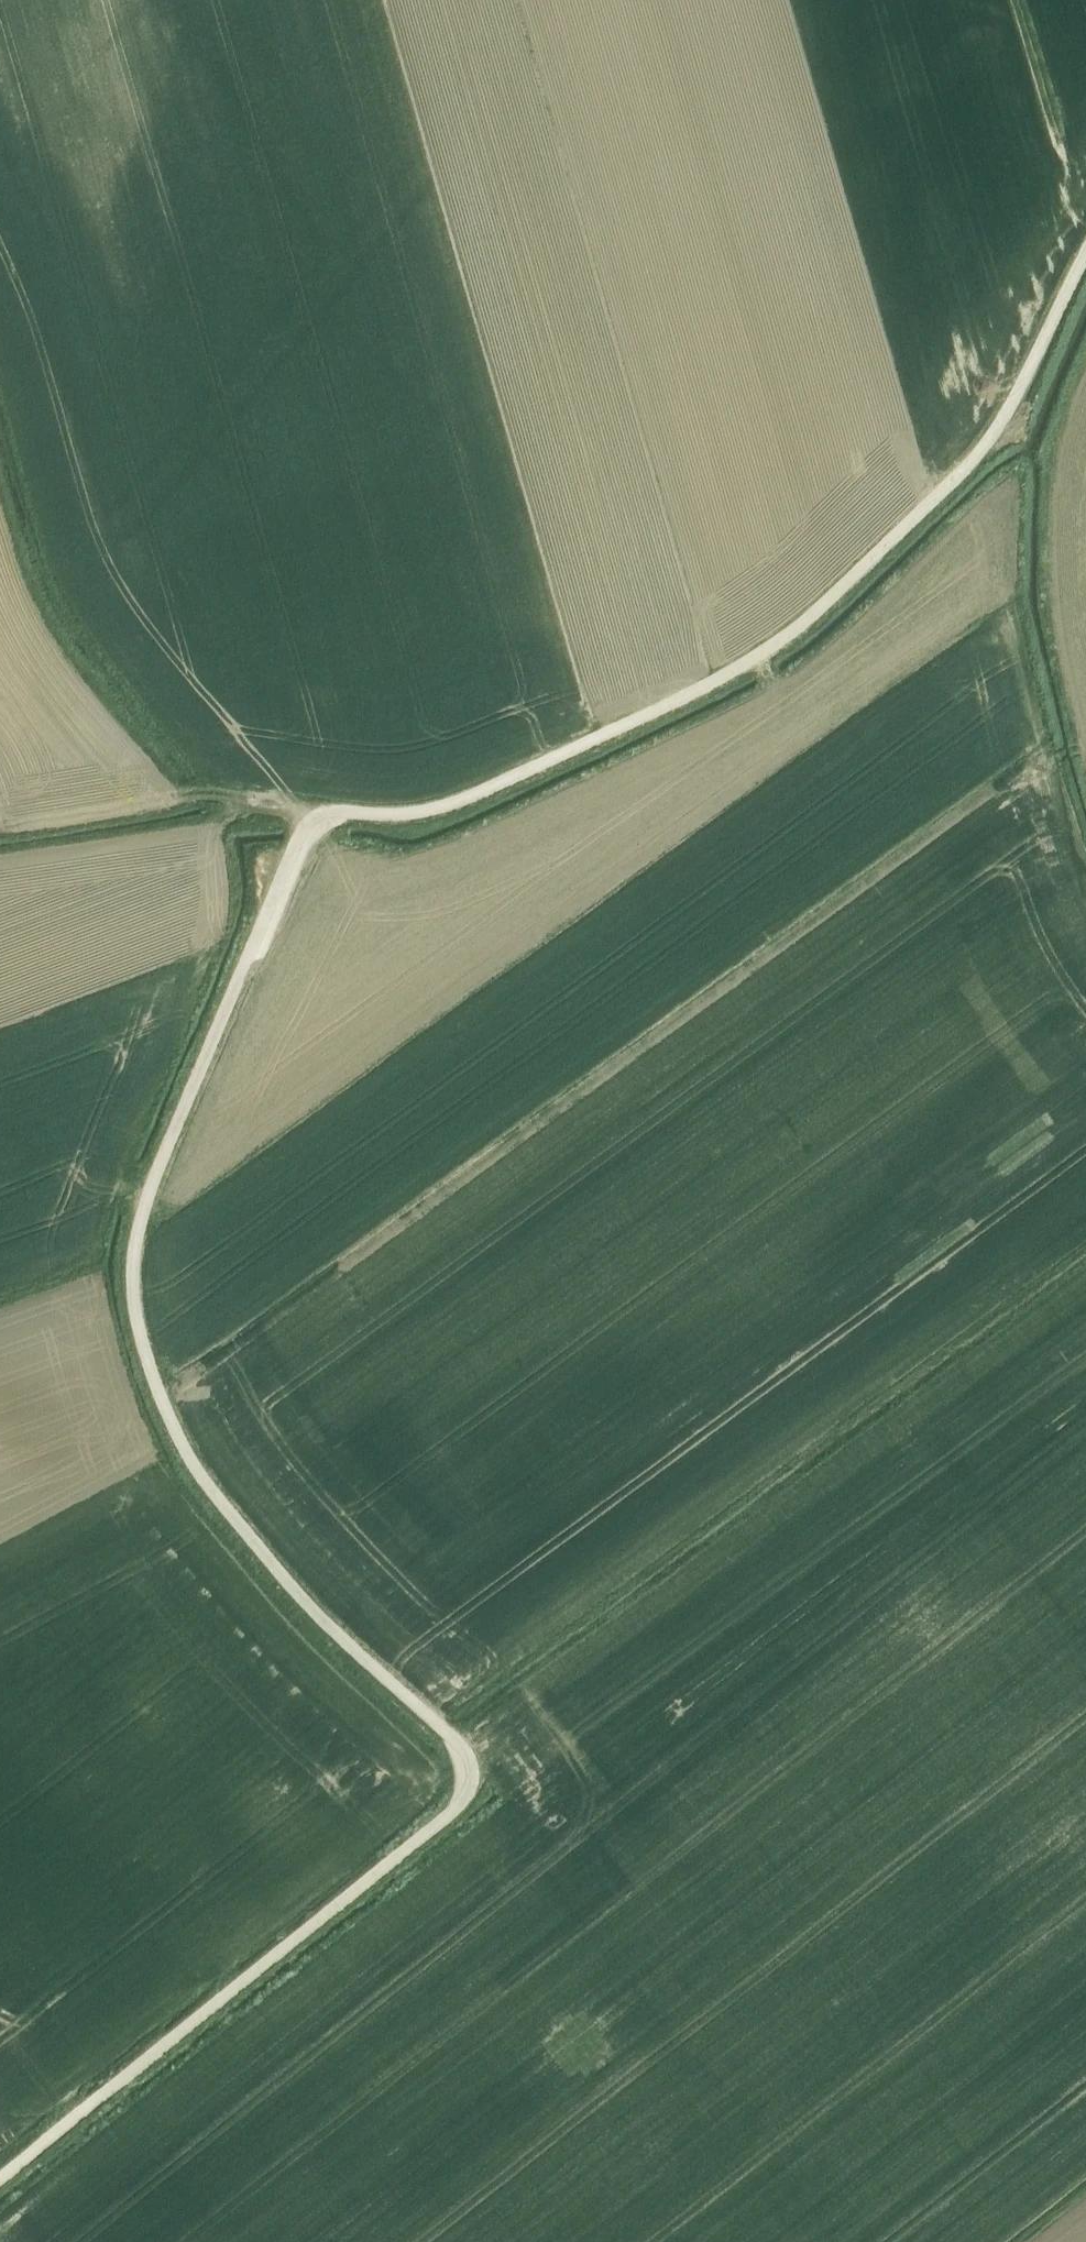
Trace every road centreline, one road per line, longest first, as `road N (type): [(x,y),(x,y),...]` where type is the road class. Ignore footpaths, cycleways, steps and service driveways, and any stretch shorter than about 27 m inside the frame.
road 1 (unclassified): [(0,2177),(448,1810),(467,1780),(458,1740),(341,1630),(186,1452),(135,1313),(132,1249),(150,1182),(301,836),(317,816),(412,810),(470,794),(701,686),(784,636),(998,426),(1085,247)]
road 2 (track): [(264,801),(204,789),(83,642),(44,574),(0,427)]
road 3 (track): [(206,834),(264,801),(317,816)]

